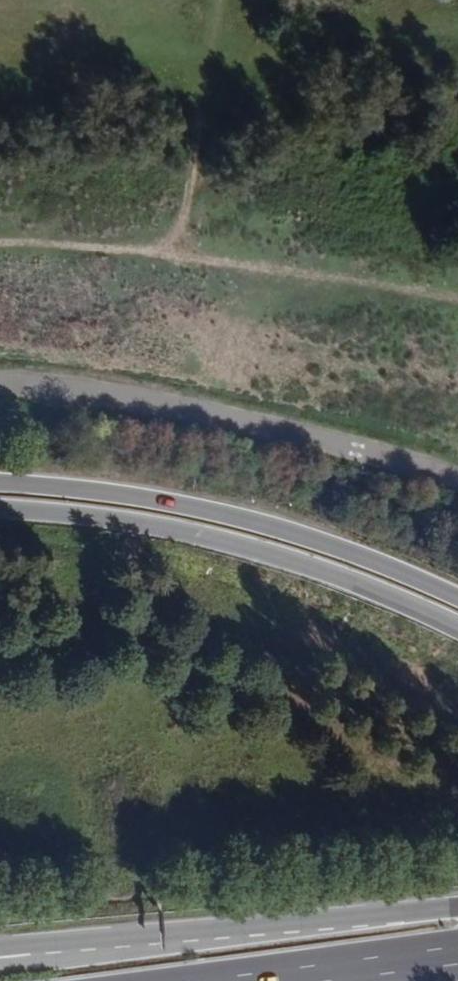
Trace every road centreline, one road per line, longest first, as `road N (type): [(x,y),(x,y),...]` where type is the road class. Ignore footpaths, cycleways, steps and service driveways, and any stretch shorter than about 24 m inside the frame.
road 1 (primary): [(457,603),(385,567),(214,512),(0,482)]
road 2 (primary): [(0,510),(200,539),(369,591),(457,632)]
road 3 (unclassified): [(457,481),(302,436),(0,381)]
road 4 (primary): [(457,908),(0,947)]
road 5 (primary): [(457,955),(261,980)]

